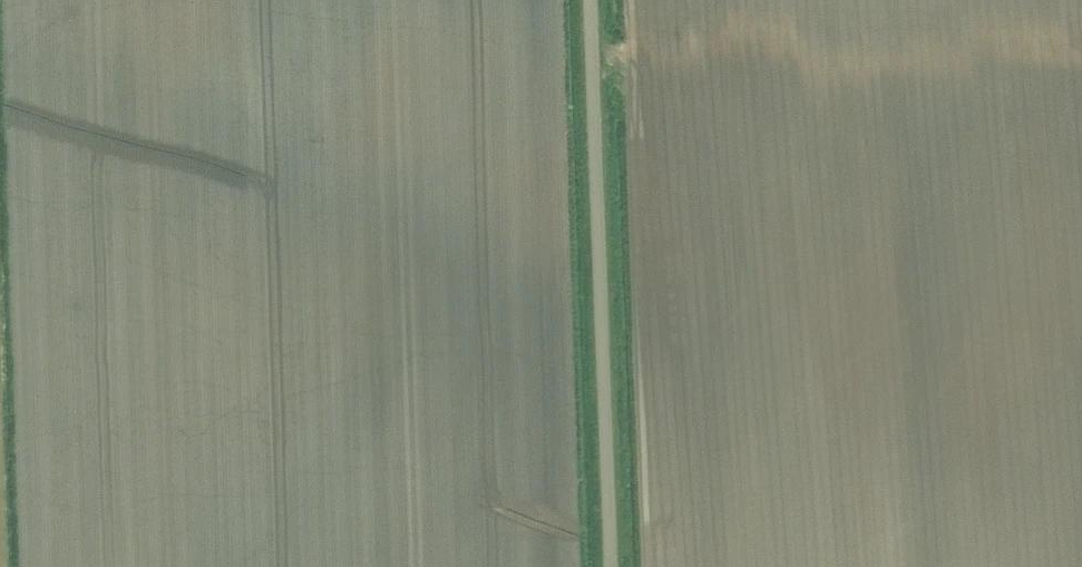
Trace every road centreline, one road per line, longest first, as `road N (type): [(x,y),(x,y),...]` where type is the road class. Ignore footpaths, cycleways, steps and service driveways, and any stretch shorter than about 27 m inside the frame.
road 1 (unclassified): [(610,566),(590,0)]

